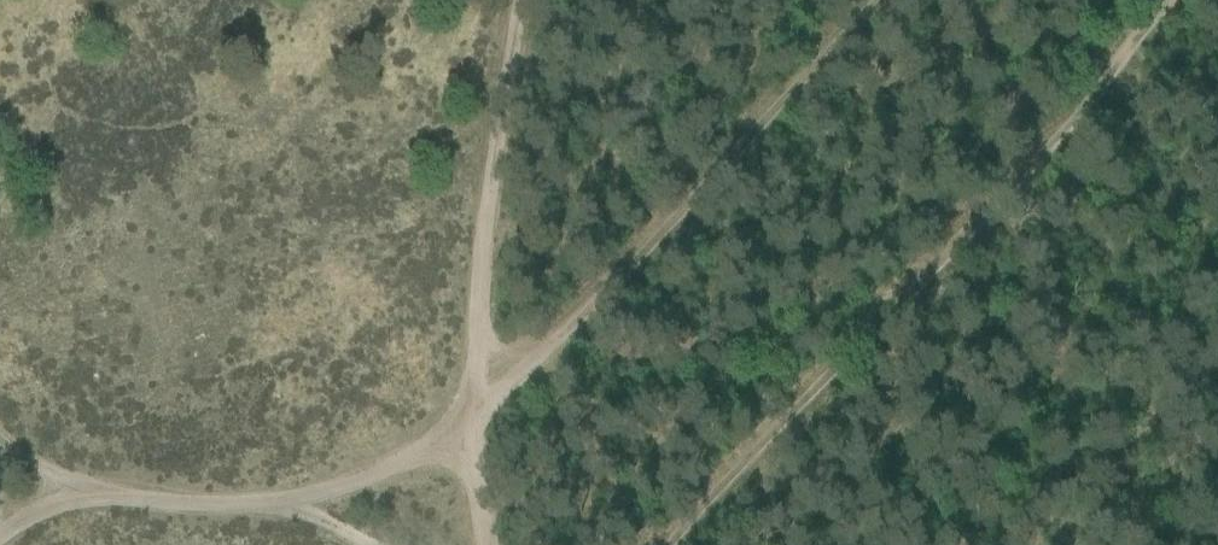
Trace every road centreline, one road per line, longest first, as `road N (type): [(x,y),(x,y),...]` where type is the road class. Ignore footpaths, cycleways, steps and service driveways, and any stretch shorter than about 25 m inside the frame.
road 1 (track): [(0,537),(48,491),(170,515),(309,509),(437,439),(476,386),(620,276),(877,0)]
road 2 (track): [(1182,0),(672,544)]
road 3 (track): [(522,0),(476,386)]
road 4 (track): [(485,544),(476,386)]

